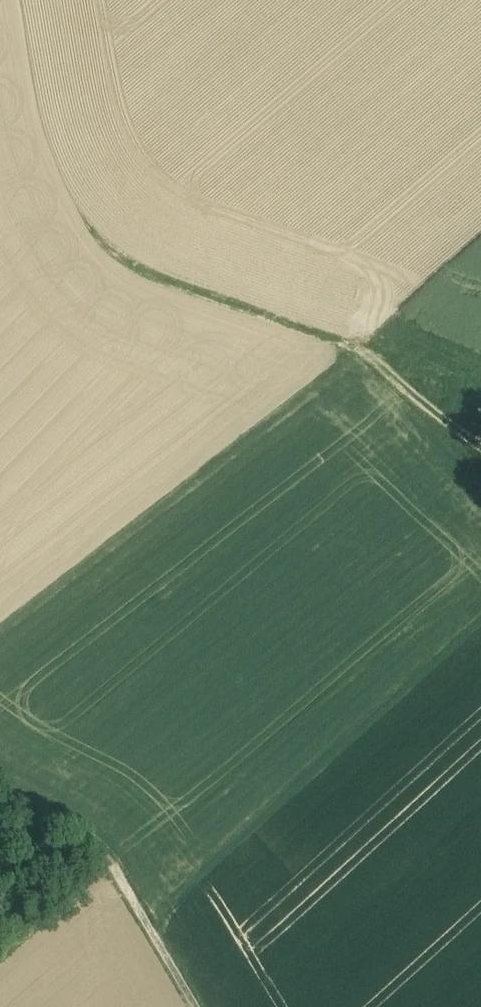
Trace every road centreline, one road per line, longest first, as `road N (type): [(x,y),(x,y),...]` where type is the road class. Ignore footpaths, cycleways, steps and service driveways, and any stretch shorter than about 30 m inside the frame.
road 1 (track): [(194,1006),(110,858),(12,806),(0,806)]

